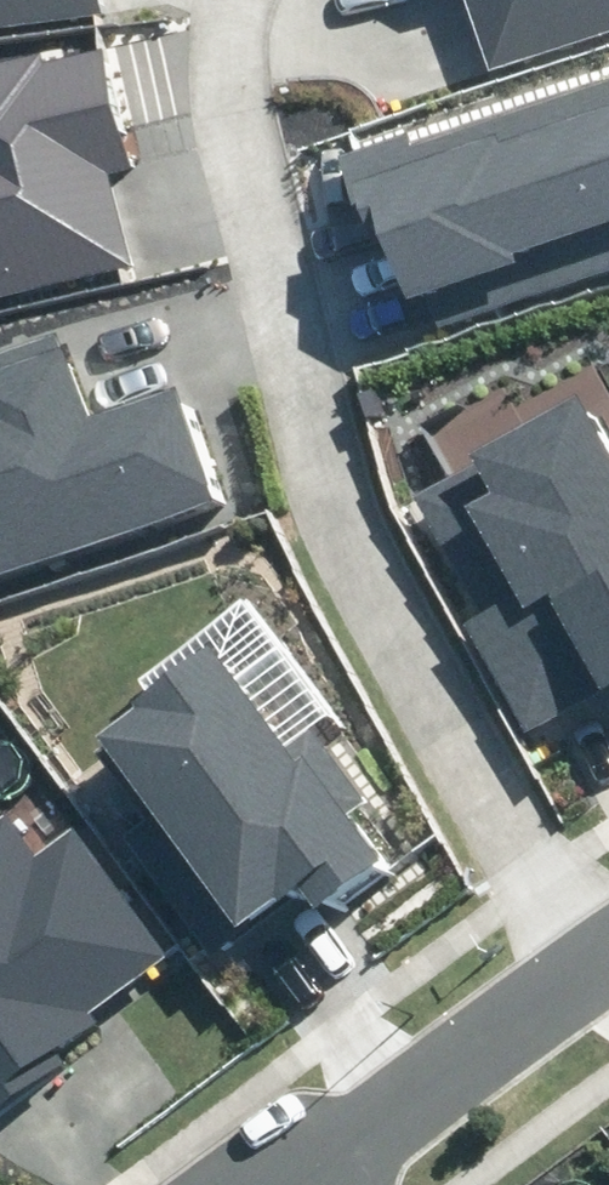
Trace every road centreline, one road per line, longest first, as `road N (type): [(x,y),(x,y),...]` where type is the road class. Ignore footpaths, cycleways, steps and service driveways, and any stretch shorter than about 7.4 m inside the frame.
road 1 (residential): [(608,938),(541,867),(305,563),(168,27),(181,0)]
road 2 (residential): [(300,1184),(608,952)]

